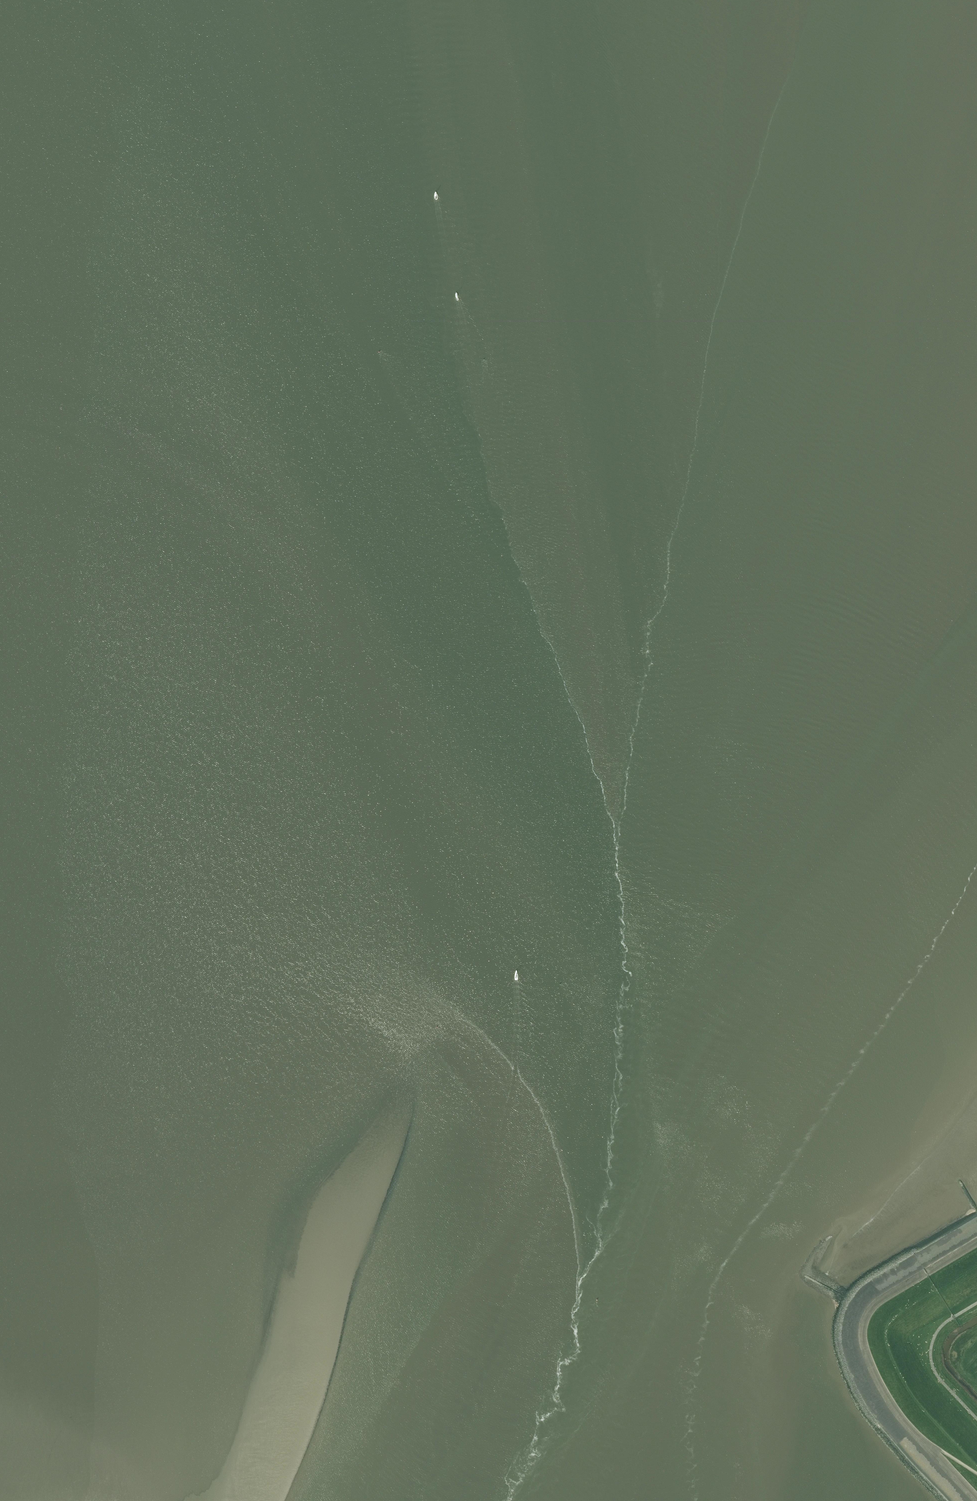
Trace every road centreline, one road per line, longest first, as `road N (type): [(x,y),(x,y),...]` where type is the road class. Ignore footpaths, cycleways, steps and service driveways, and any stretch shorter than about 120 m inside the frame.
road 1 (unclassified): [(976,1419),(935,1374),(931,1355),(940,1328),(976,1305)]

